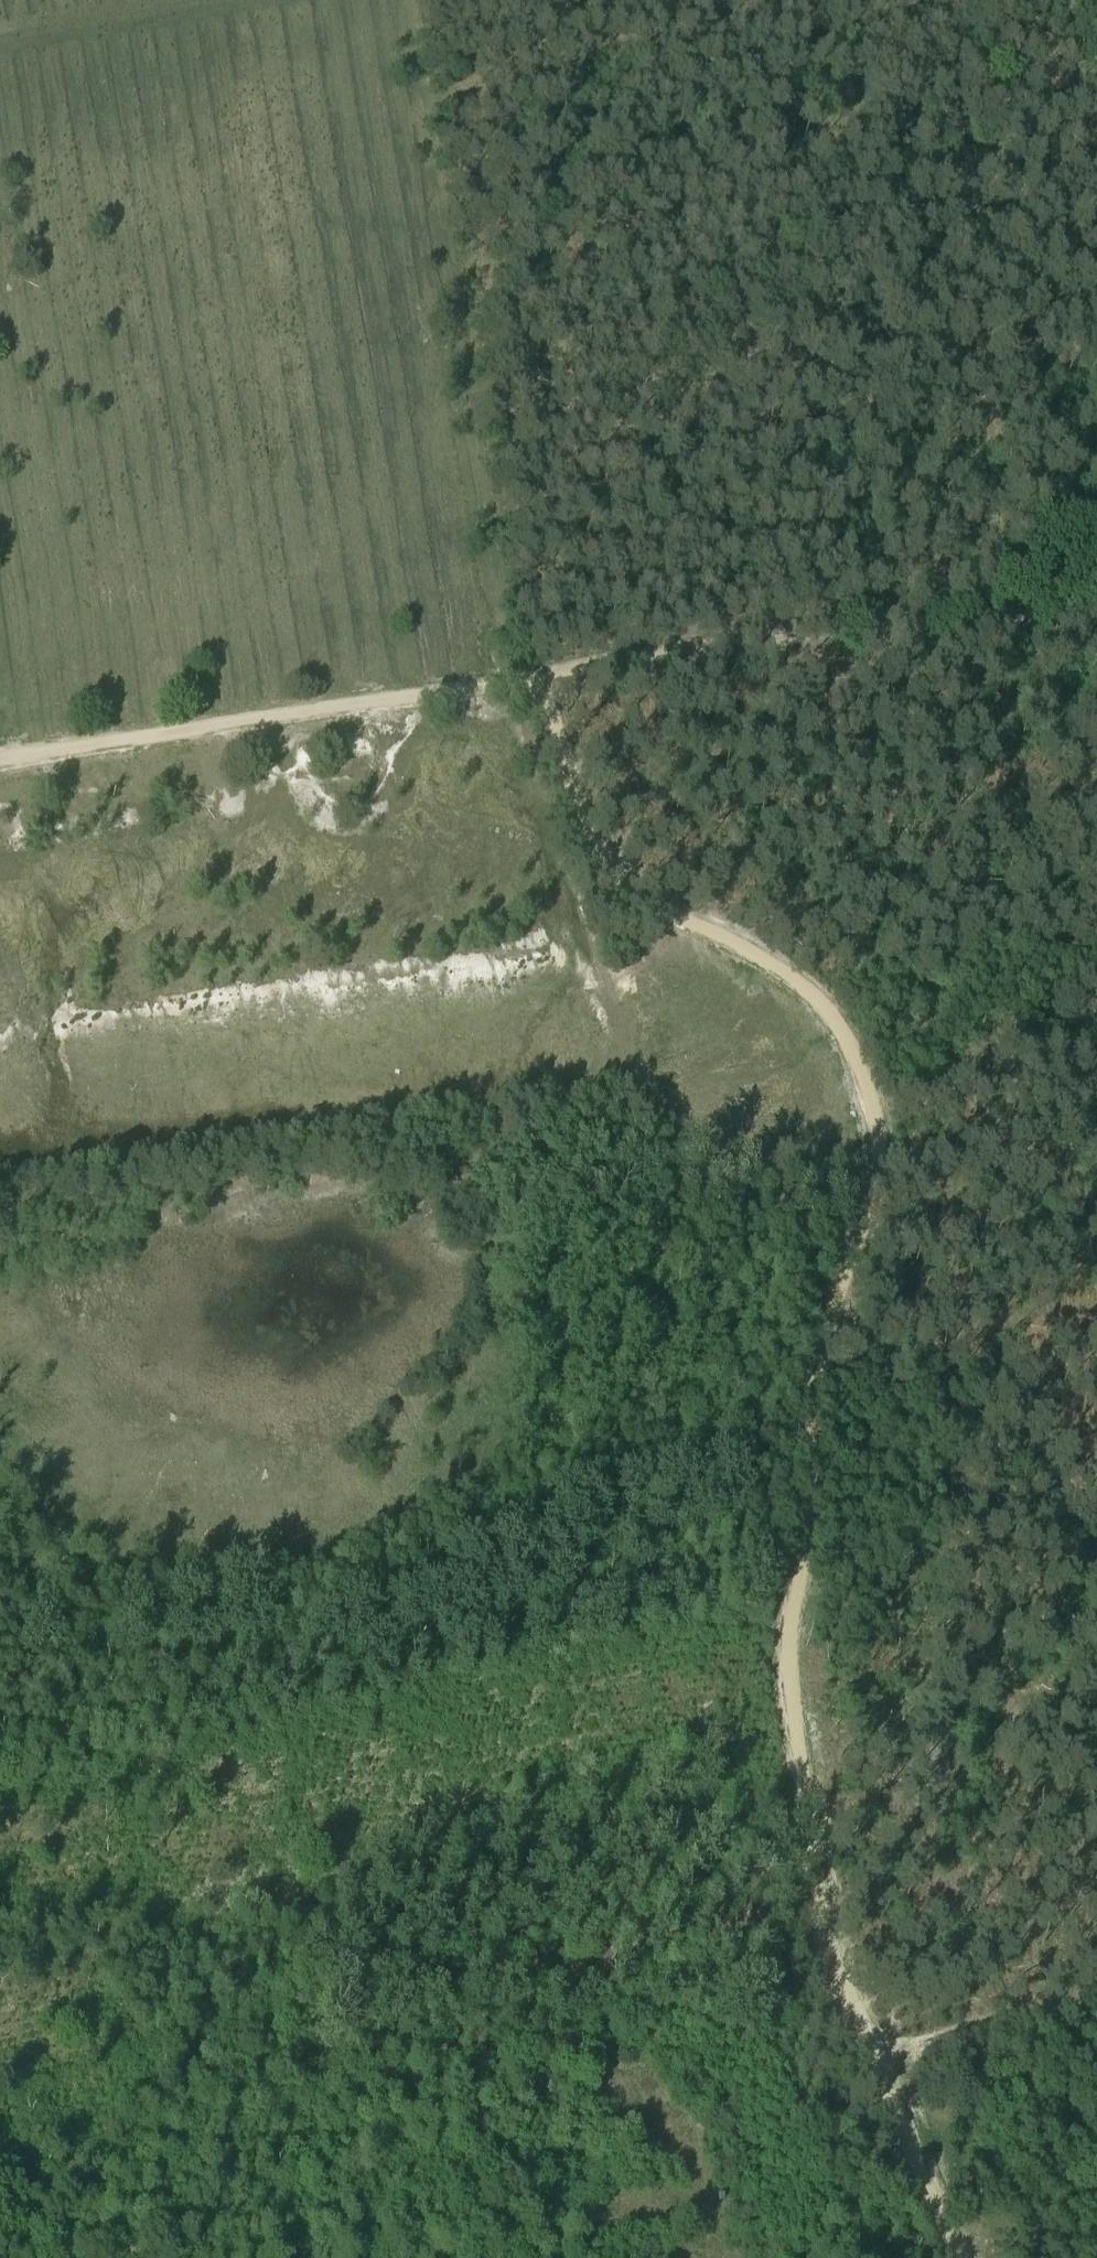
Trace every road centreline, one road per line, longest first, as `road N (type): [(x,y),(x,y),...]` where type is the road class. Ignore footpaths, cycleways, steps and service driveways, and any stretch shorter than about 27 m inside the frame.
road 1 (track): [(962,2257),(855,2017),(826,1923),(787,1649),(808,1547),(832,1306),(880,1168),(877,1108),(844,1022),(820,991),(786,963),(660,903),(594,846),(540,676)]
road 2 (track): [(540,676),(662,644),(1096,598)]
road 3 (track): [(0,754),(540,676)]

